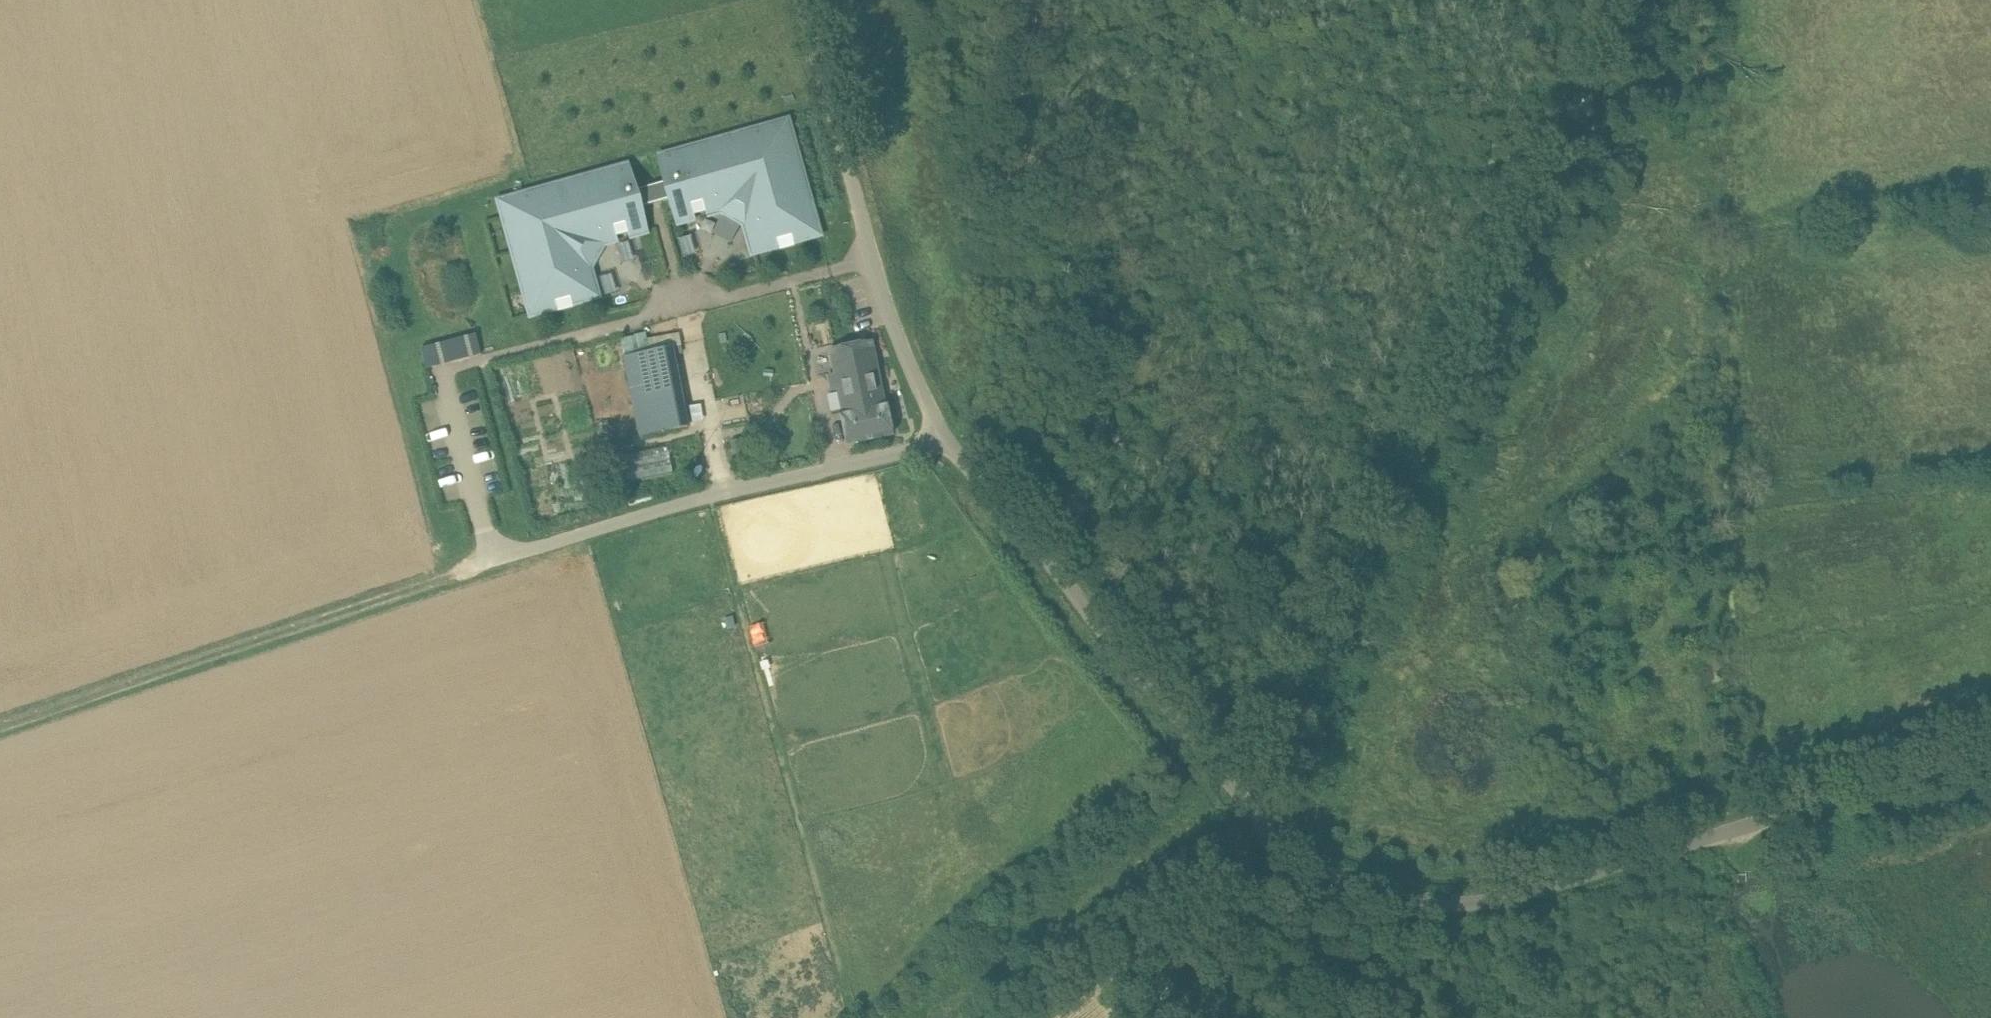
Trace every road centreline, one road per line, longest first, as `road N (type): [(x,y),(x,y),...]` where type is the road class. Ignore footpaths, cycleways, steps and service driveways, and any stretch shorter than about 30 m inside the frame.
road 1 (unclassified): [(807,0),(887,303),(930,410),(1049,565),(1306,839),(1364,875),(1428,887),(1486,887),(1561,873),(1990,741)]
road 2 (track): [(494,560),(0,724)]

